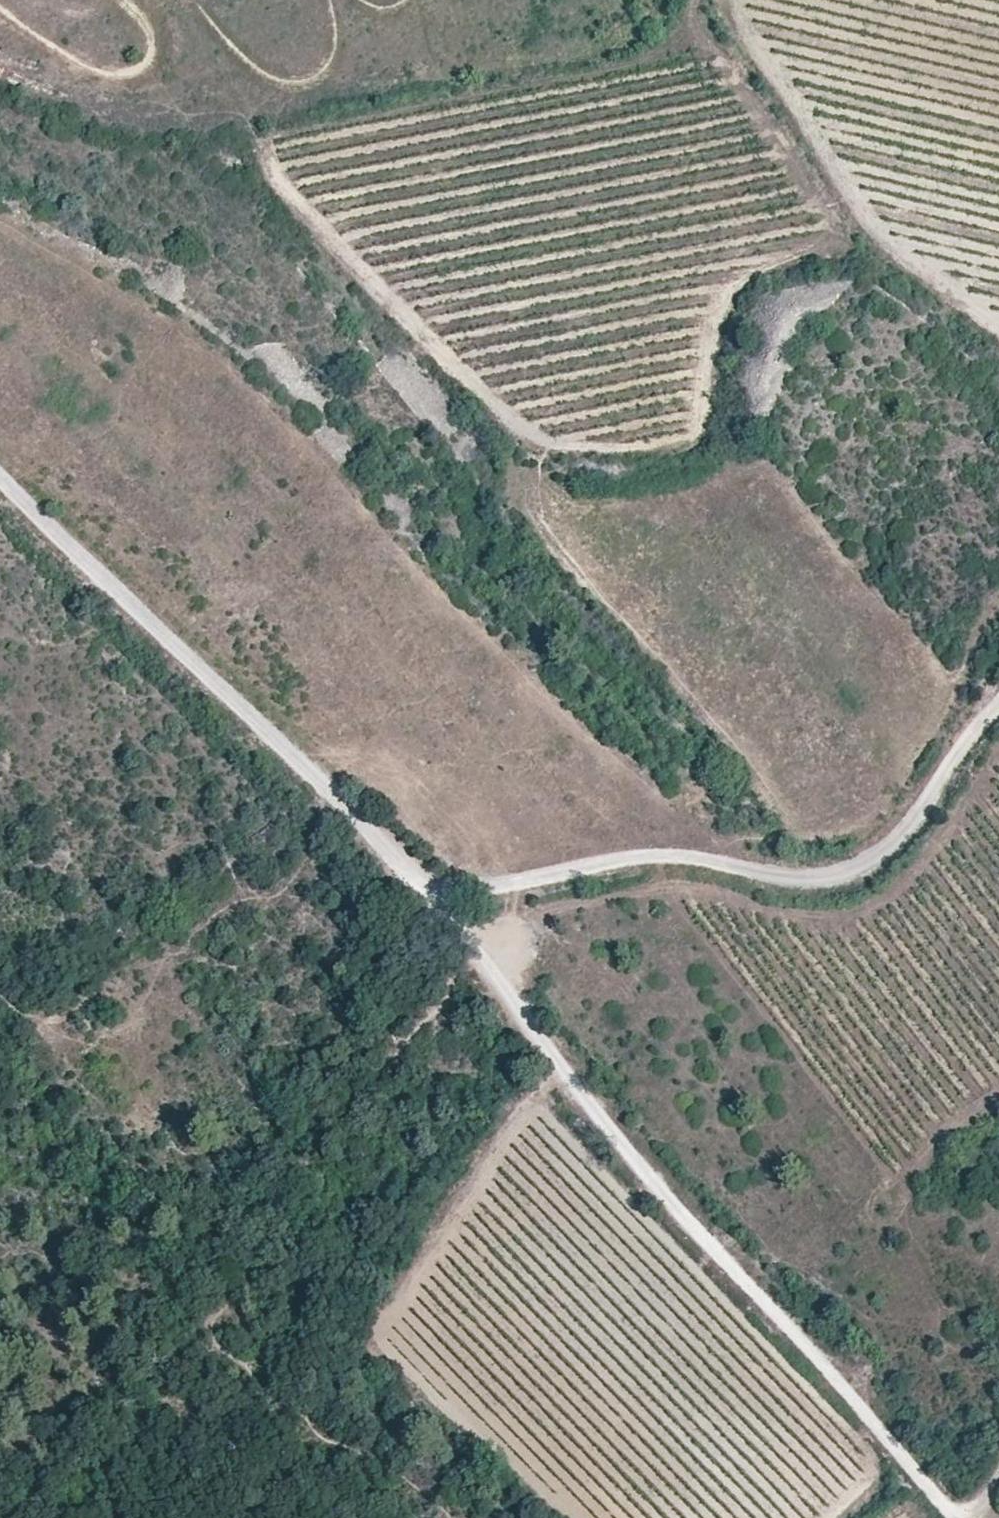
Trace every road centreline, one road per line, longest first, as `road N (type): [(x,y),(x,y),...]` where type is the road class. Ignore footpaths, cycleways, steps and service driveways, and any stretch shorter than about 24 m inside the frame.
road 1 (unclassified): [(564,1063),(429,904),(0,494)]
road 2 (track): [(998,713),(935,784),(882,866),(819,886),(706,863),(637,863),(429,904)]
road 3 (track): [(948,1517),(747,1304),(564,1063)]

